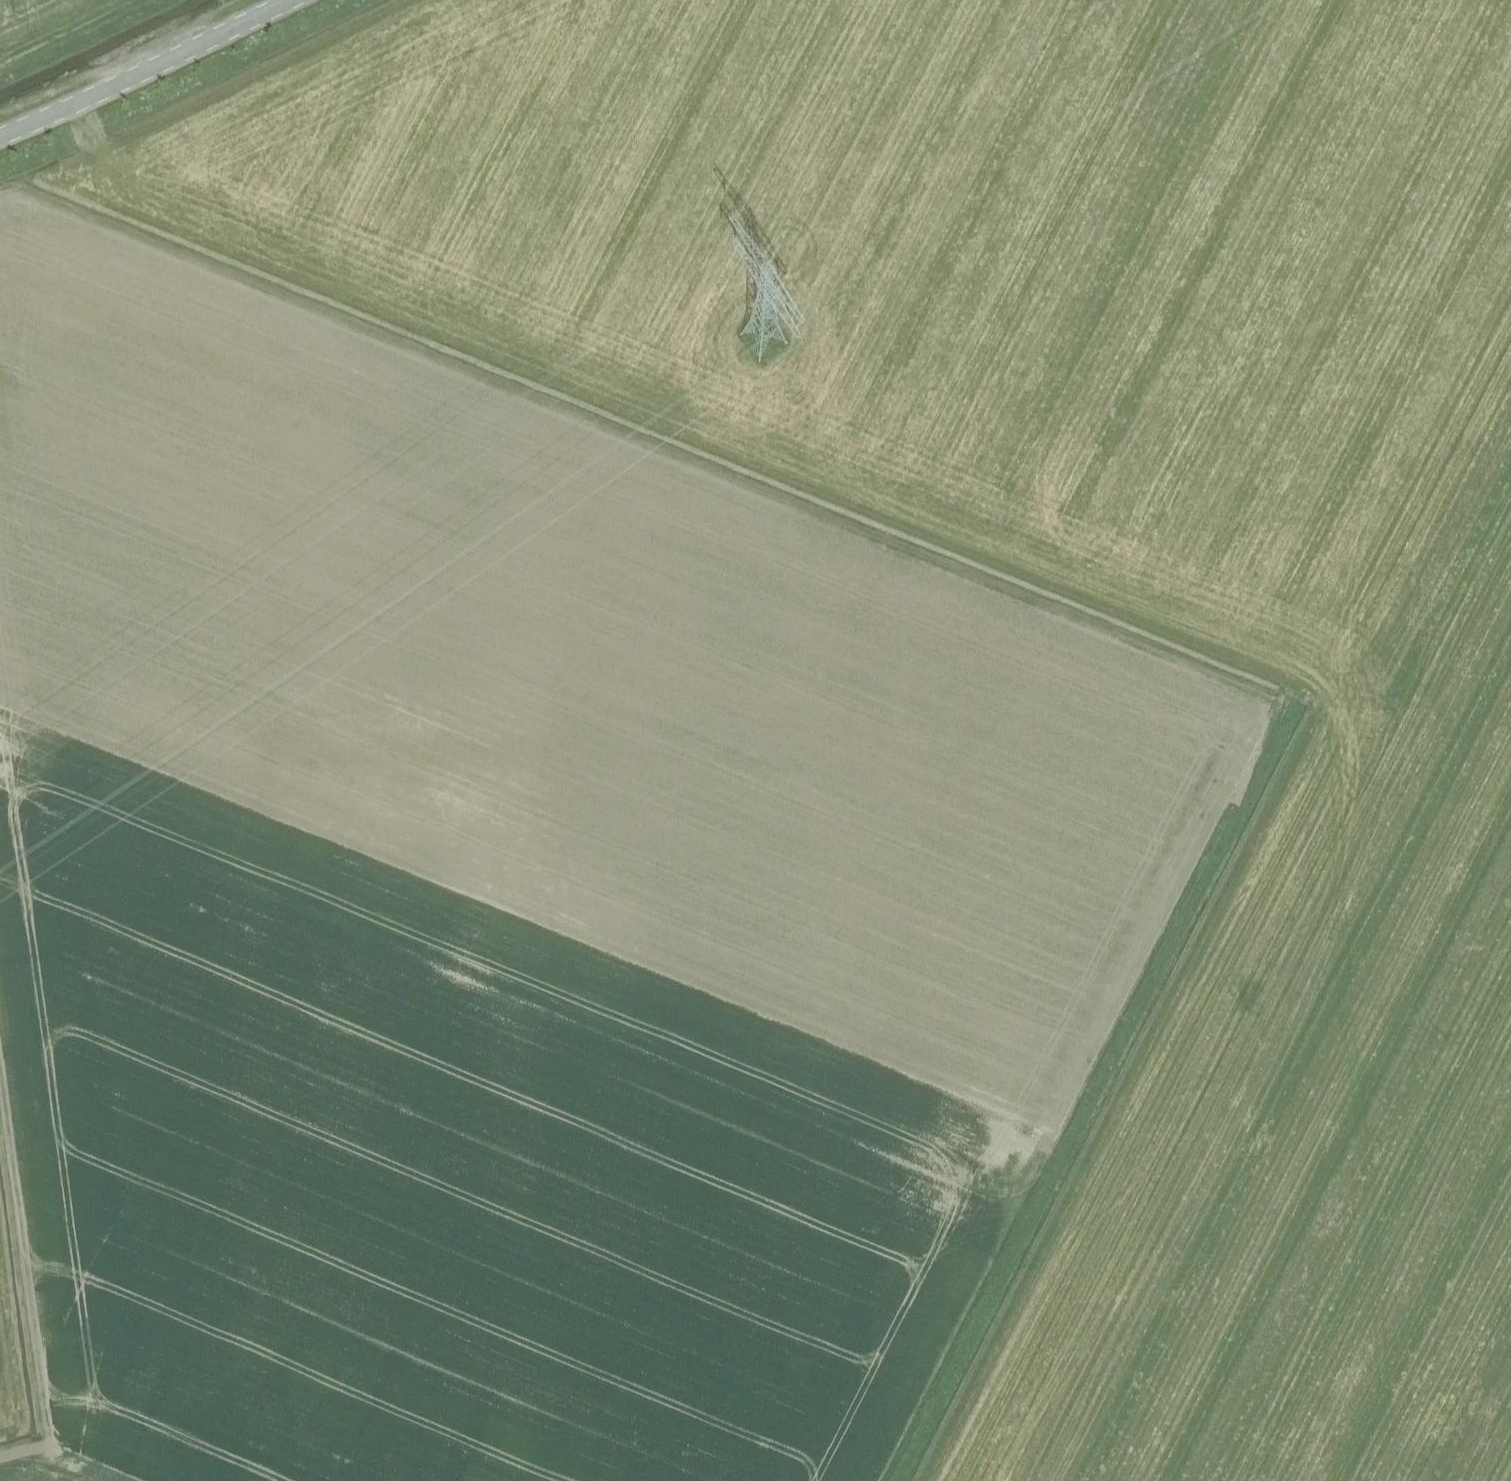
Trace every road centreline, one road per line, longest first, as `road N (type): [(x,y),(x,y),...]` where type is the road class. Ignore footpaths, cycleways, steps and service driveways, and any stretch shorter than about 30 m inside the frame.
road 1 (tertiary): [(0,137),(292,0)]

